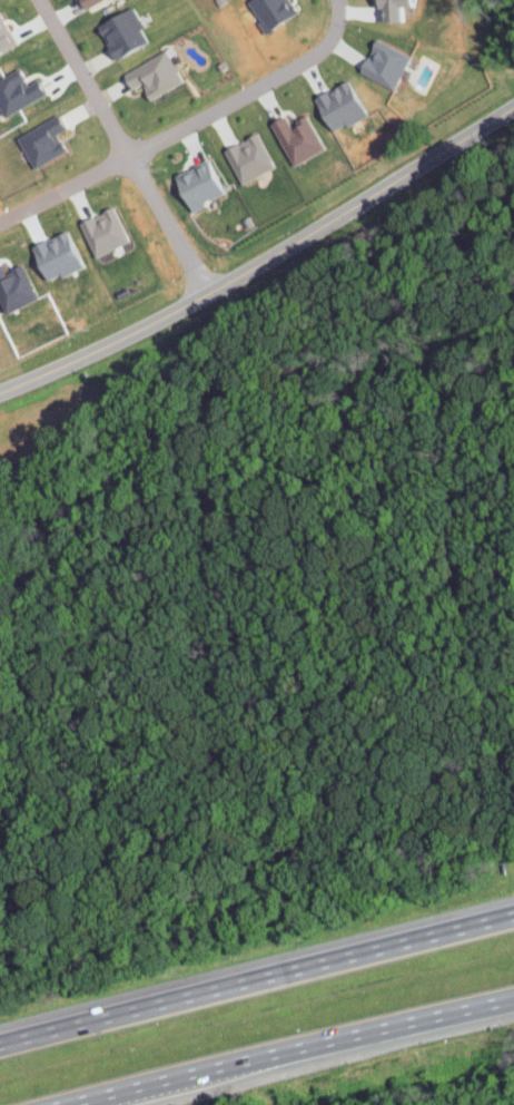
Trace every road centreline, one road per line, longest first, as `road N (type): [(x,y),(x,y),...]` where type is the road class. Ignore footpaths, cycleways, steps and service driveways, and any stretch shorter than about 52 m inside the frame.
road 1 (secondary): [(0,391),(208,293),(513,105)]
road 2 (motorway): [(513,921),(0,1051)]
road 3 (motorway): [(70,1104),(513,1009)]
road 4 (residential): [(335,0),(334,35),(319,52),(0,225)]
road 5 (residential): [(208,293),(37,0)]

